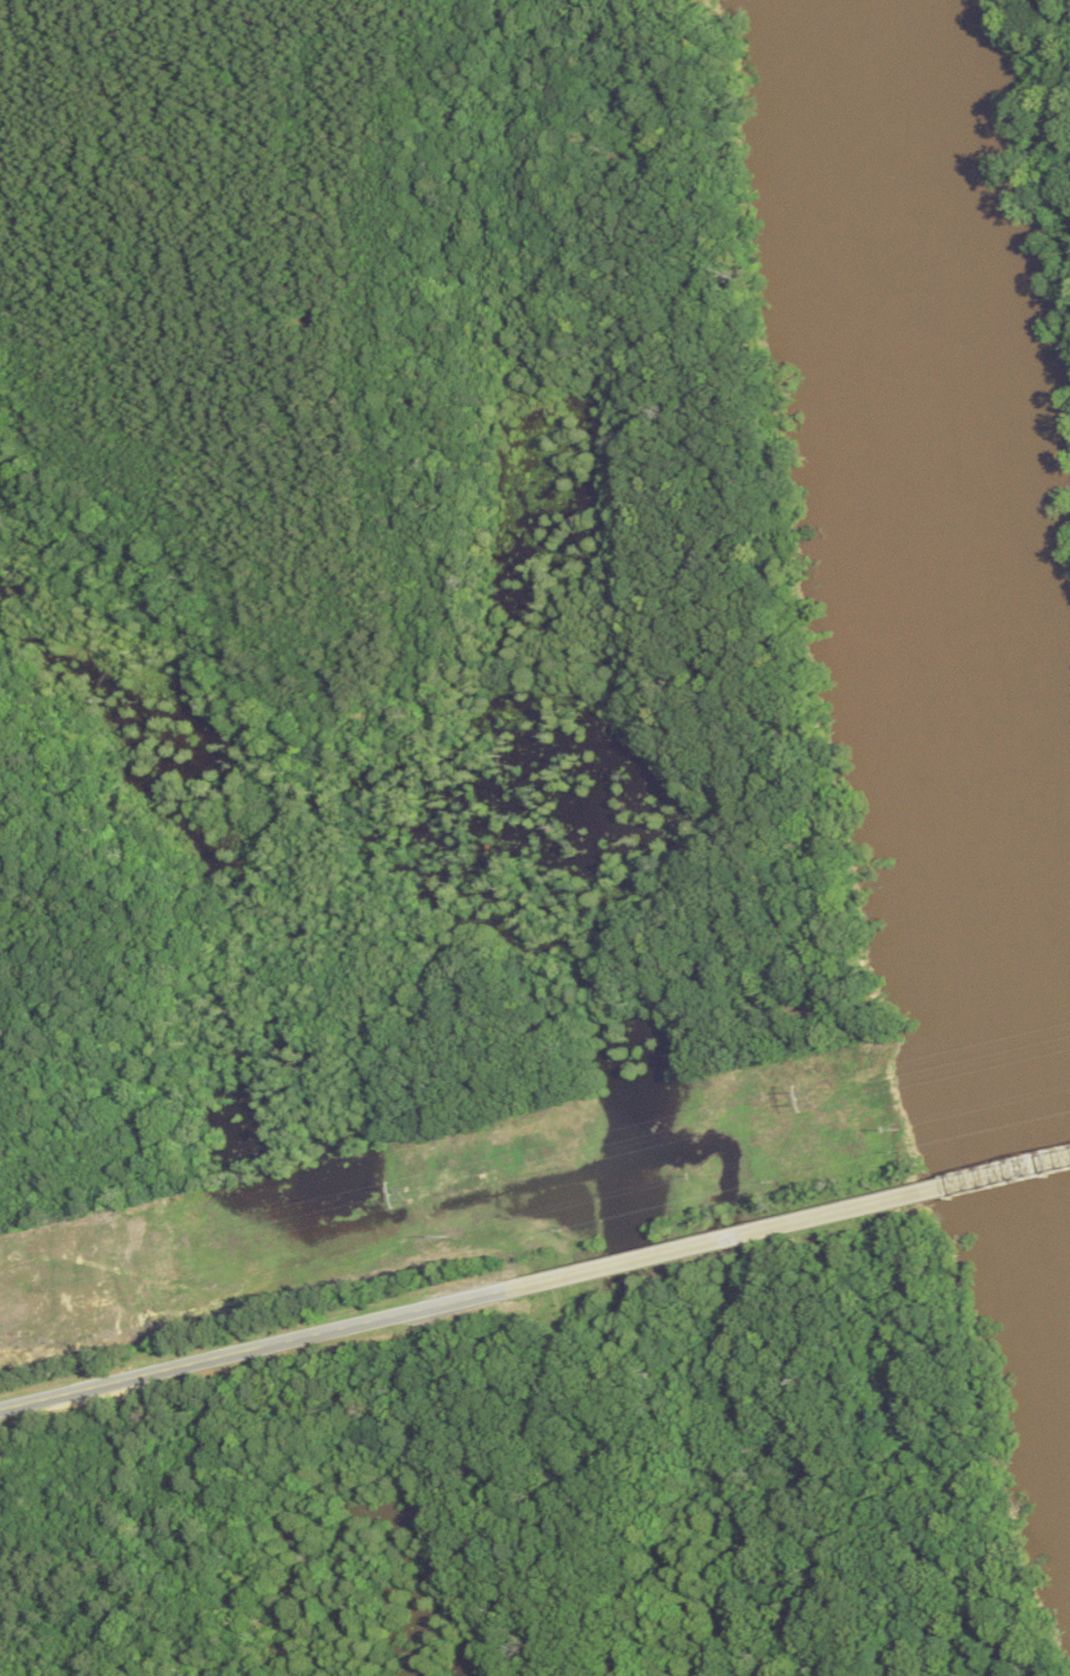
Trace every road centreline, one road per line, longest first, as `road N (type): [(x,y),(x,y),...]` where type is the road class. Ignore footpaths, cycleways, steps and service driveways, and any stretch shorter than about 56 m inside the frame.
road 1 (primary): [(512,1290),(1069,1159)]
road 2 (primary): [(0,1410),(512,1290)]

